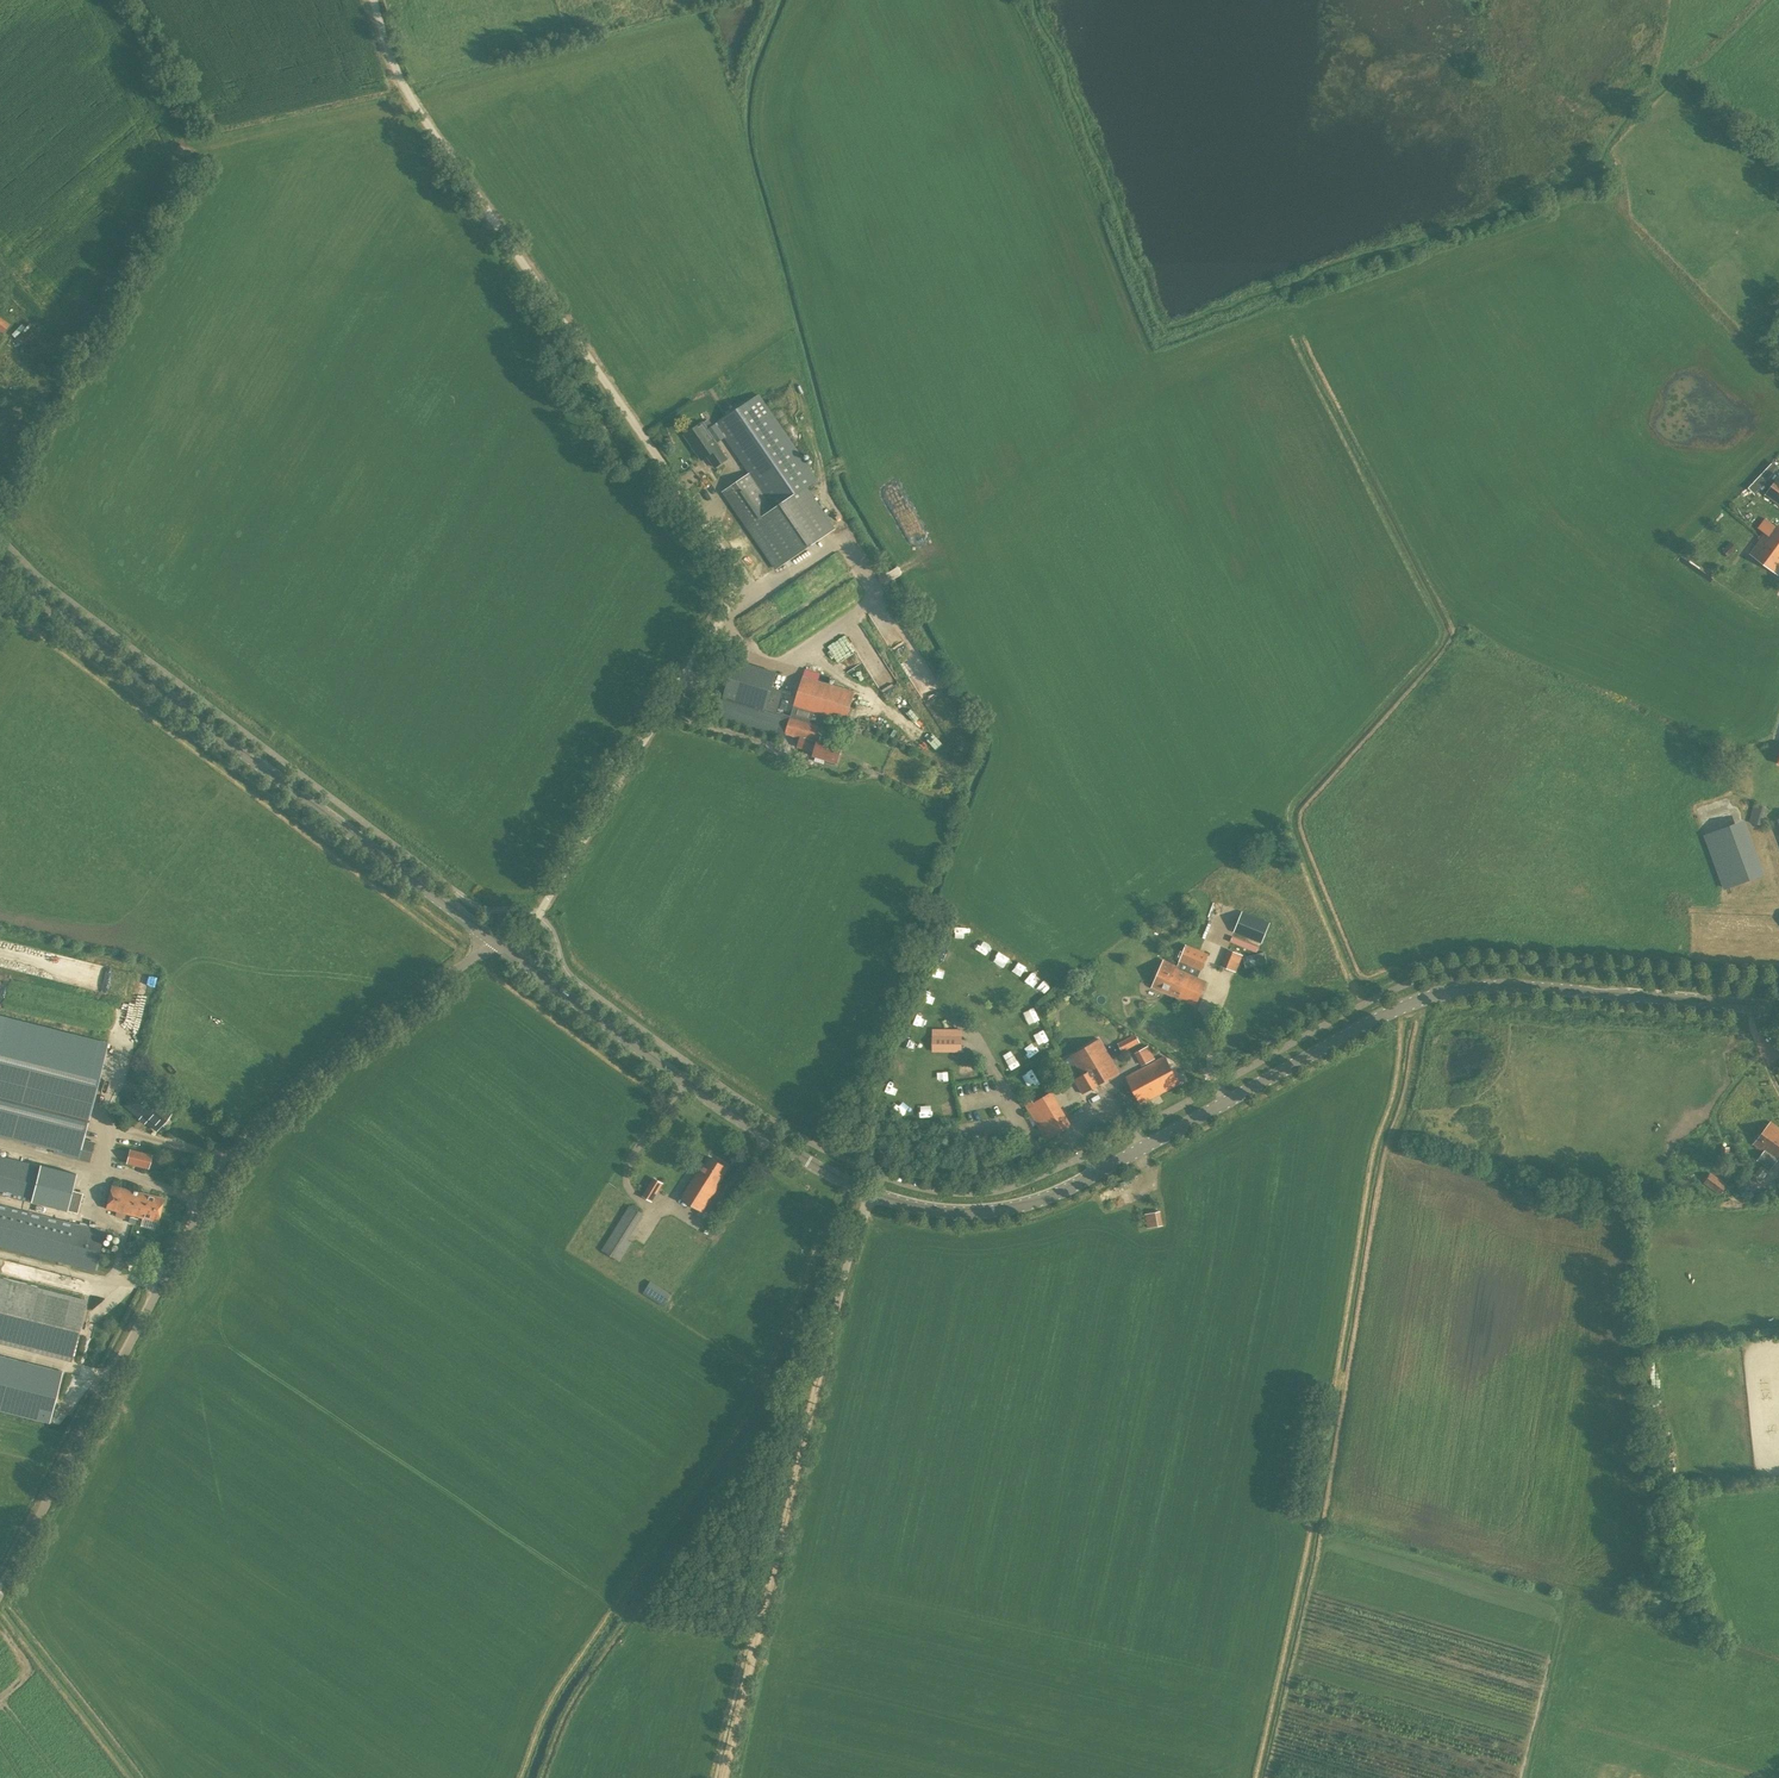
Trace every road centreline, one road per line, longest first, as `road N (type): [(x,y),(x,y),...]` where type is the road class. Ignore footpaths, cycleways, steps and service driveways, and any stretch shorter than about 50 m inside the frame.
road 1 (unclassified): [(513,955),(723,598),(725,577),(721,558),(426,129),(382,42),(371,0)]
road 2 (secondary): [(1778,1008),(1471,987),(1389,1014),(1028,1204),(953,1211),(874,1193)]
road 3 (tertiary): [(0,1592),(209,1191),(298,1085),(494,940)]
road 4 (secondary): [(0,571),(494,940)]
road 5 (track): [(725,1777),(832,1320)]
road 6 (secondary): [(874,1193),(813,1165),(692,1087),(513,955)]
road 7 (track): [(1778,375),(1622,222),(1619,197)]
road 8 (unclassified): [(832,1320),(874,1193)]

